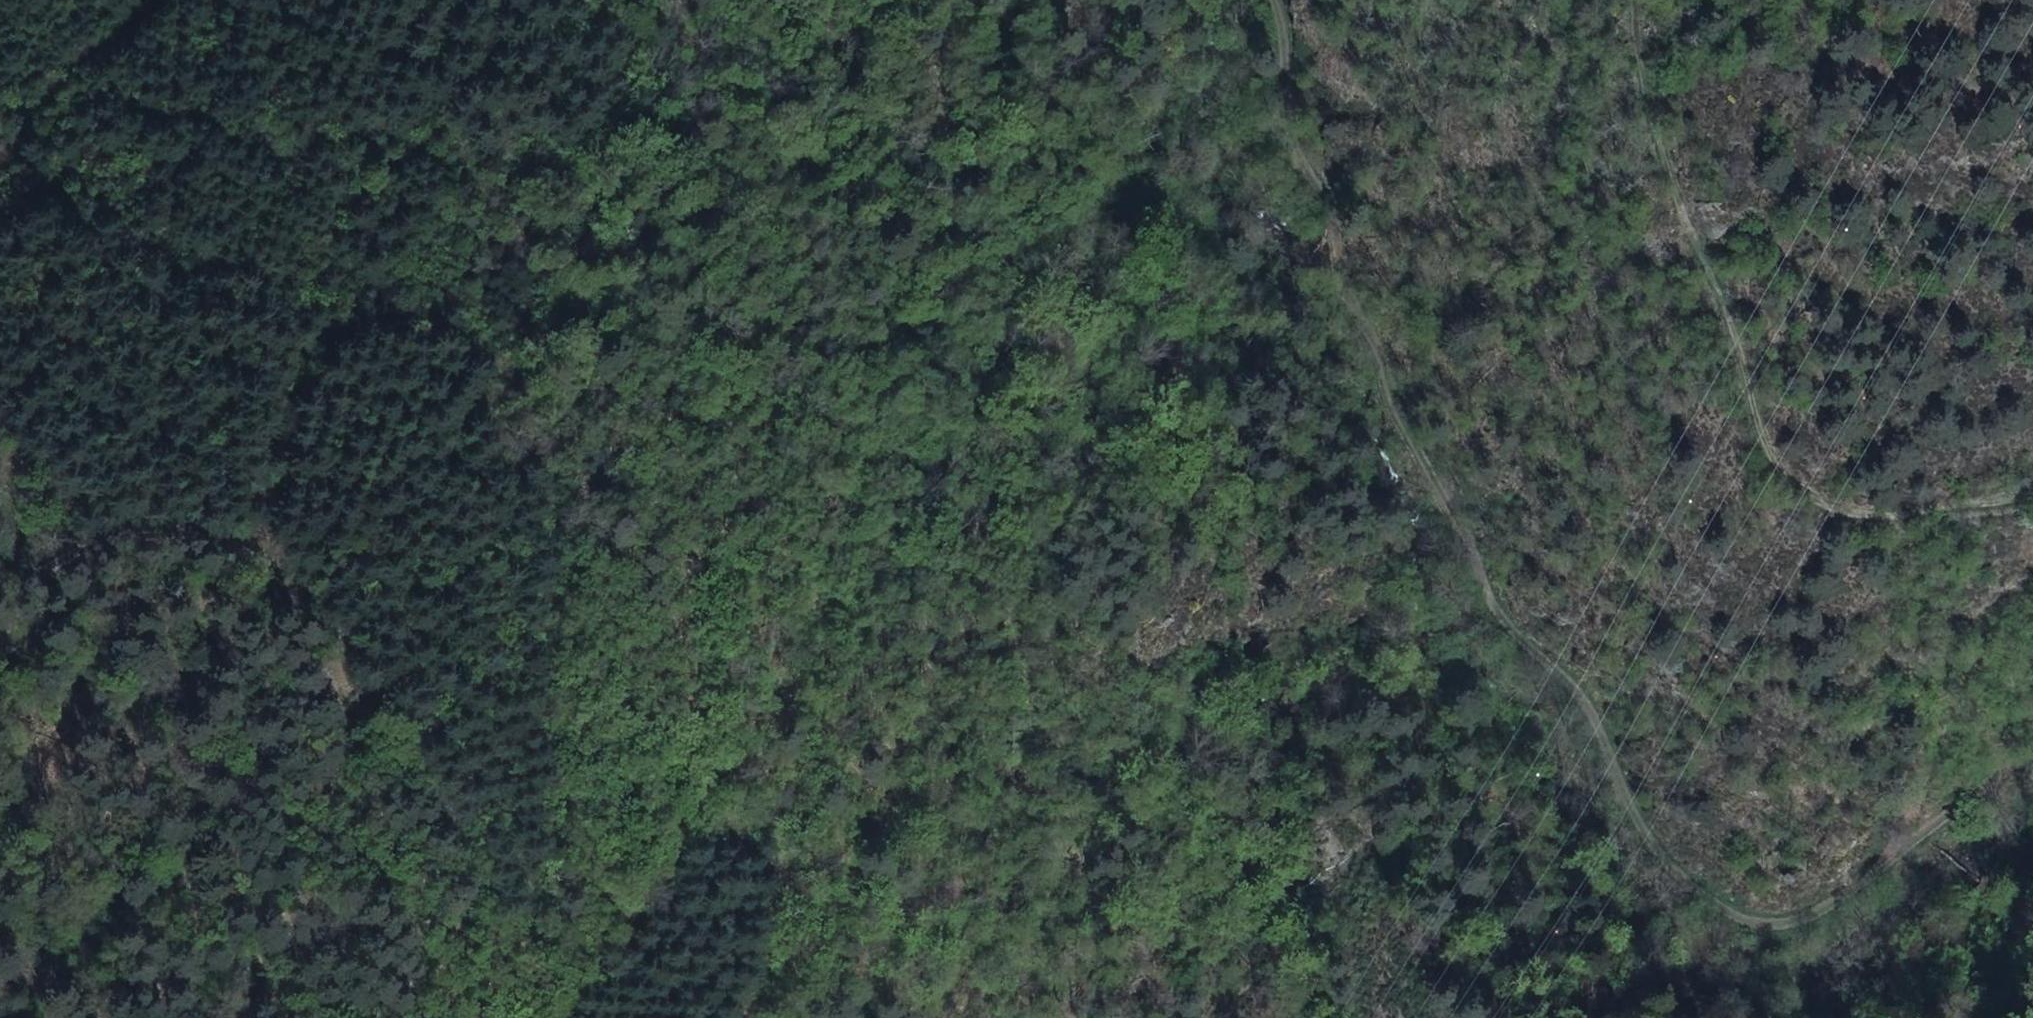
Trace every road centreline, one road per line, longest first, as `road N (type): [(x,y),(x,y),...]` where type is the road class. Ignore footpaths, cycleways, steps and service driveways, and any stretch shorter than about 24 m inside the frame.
road 1 (track): [(0,569),(278,572),(332,781),(246,1017)]
road 2 (track): [(156,0),(9,75),(0,105)]

